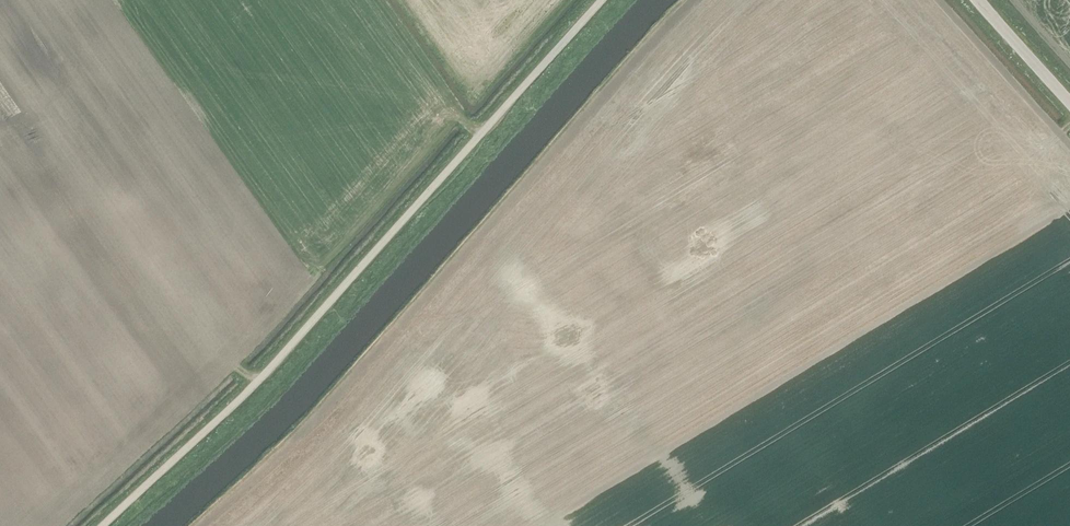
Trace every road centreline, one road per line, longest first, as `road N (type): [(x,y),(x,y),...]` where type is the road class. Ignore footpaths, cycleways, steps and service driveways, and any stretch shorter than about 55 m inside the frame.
road 1 (unclassified): [(102,525),(253,387),(601,0)]
road 2 (tertiary): [(1069,105),(976,0)]

